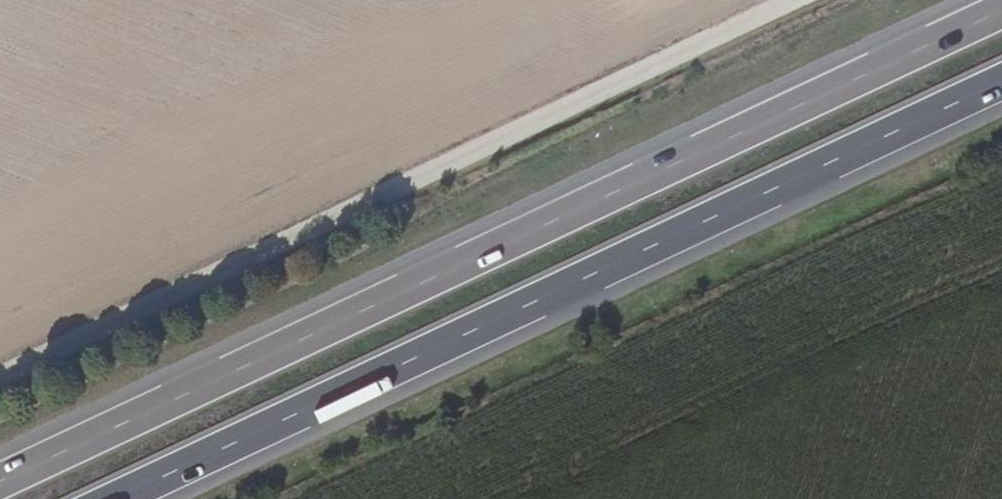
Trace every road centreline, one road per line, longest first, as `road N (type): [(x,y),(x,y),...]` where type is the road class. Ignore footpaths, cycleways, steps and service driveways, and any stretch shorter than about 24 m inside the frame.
road 1 (trunk): [(1001,9),(0,481)]
road 2 (trunk): [(114,498),(1001,80)]
road 3 (track): [(0,368),(782,0)]

